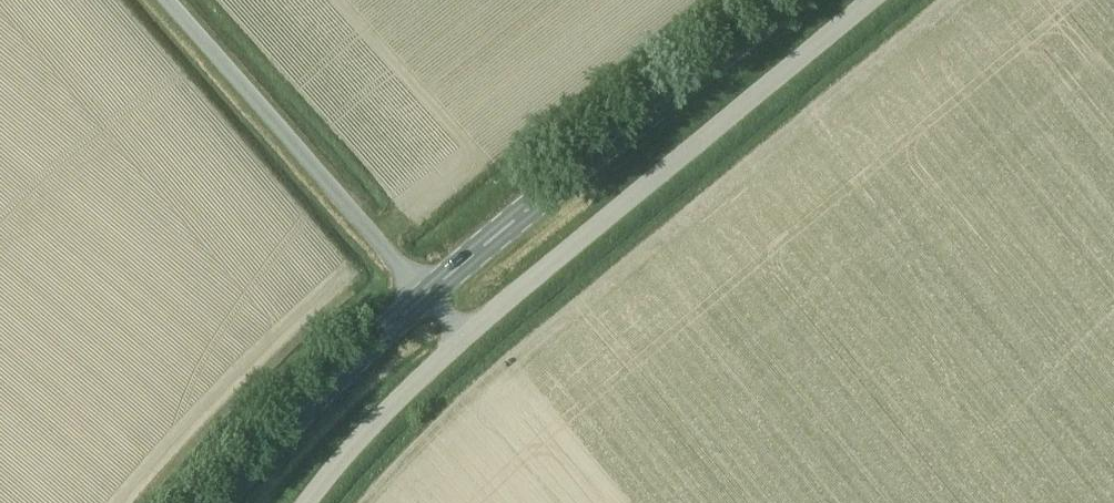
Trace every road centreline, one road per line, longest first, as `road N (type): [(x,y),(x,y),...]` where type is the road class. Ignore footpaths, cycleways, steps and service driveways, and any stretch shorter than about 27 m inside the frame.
road 1 (primary): [(222,502),(343,369),(425,295),(796,0)]
road 2 (unclassified): [(308,502),(357,443),(465,338),(872,0)]

